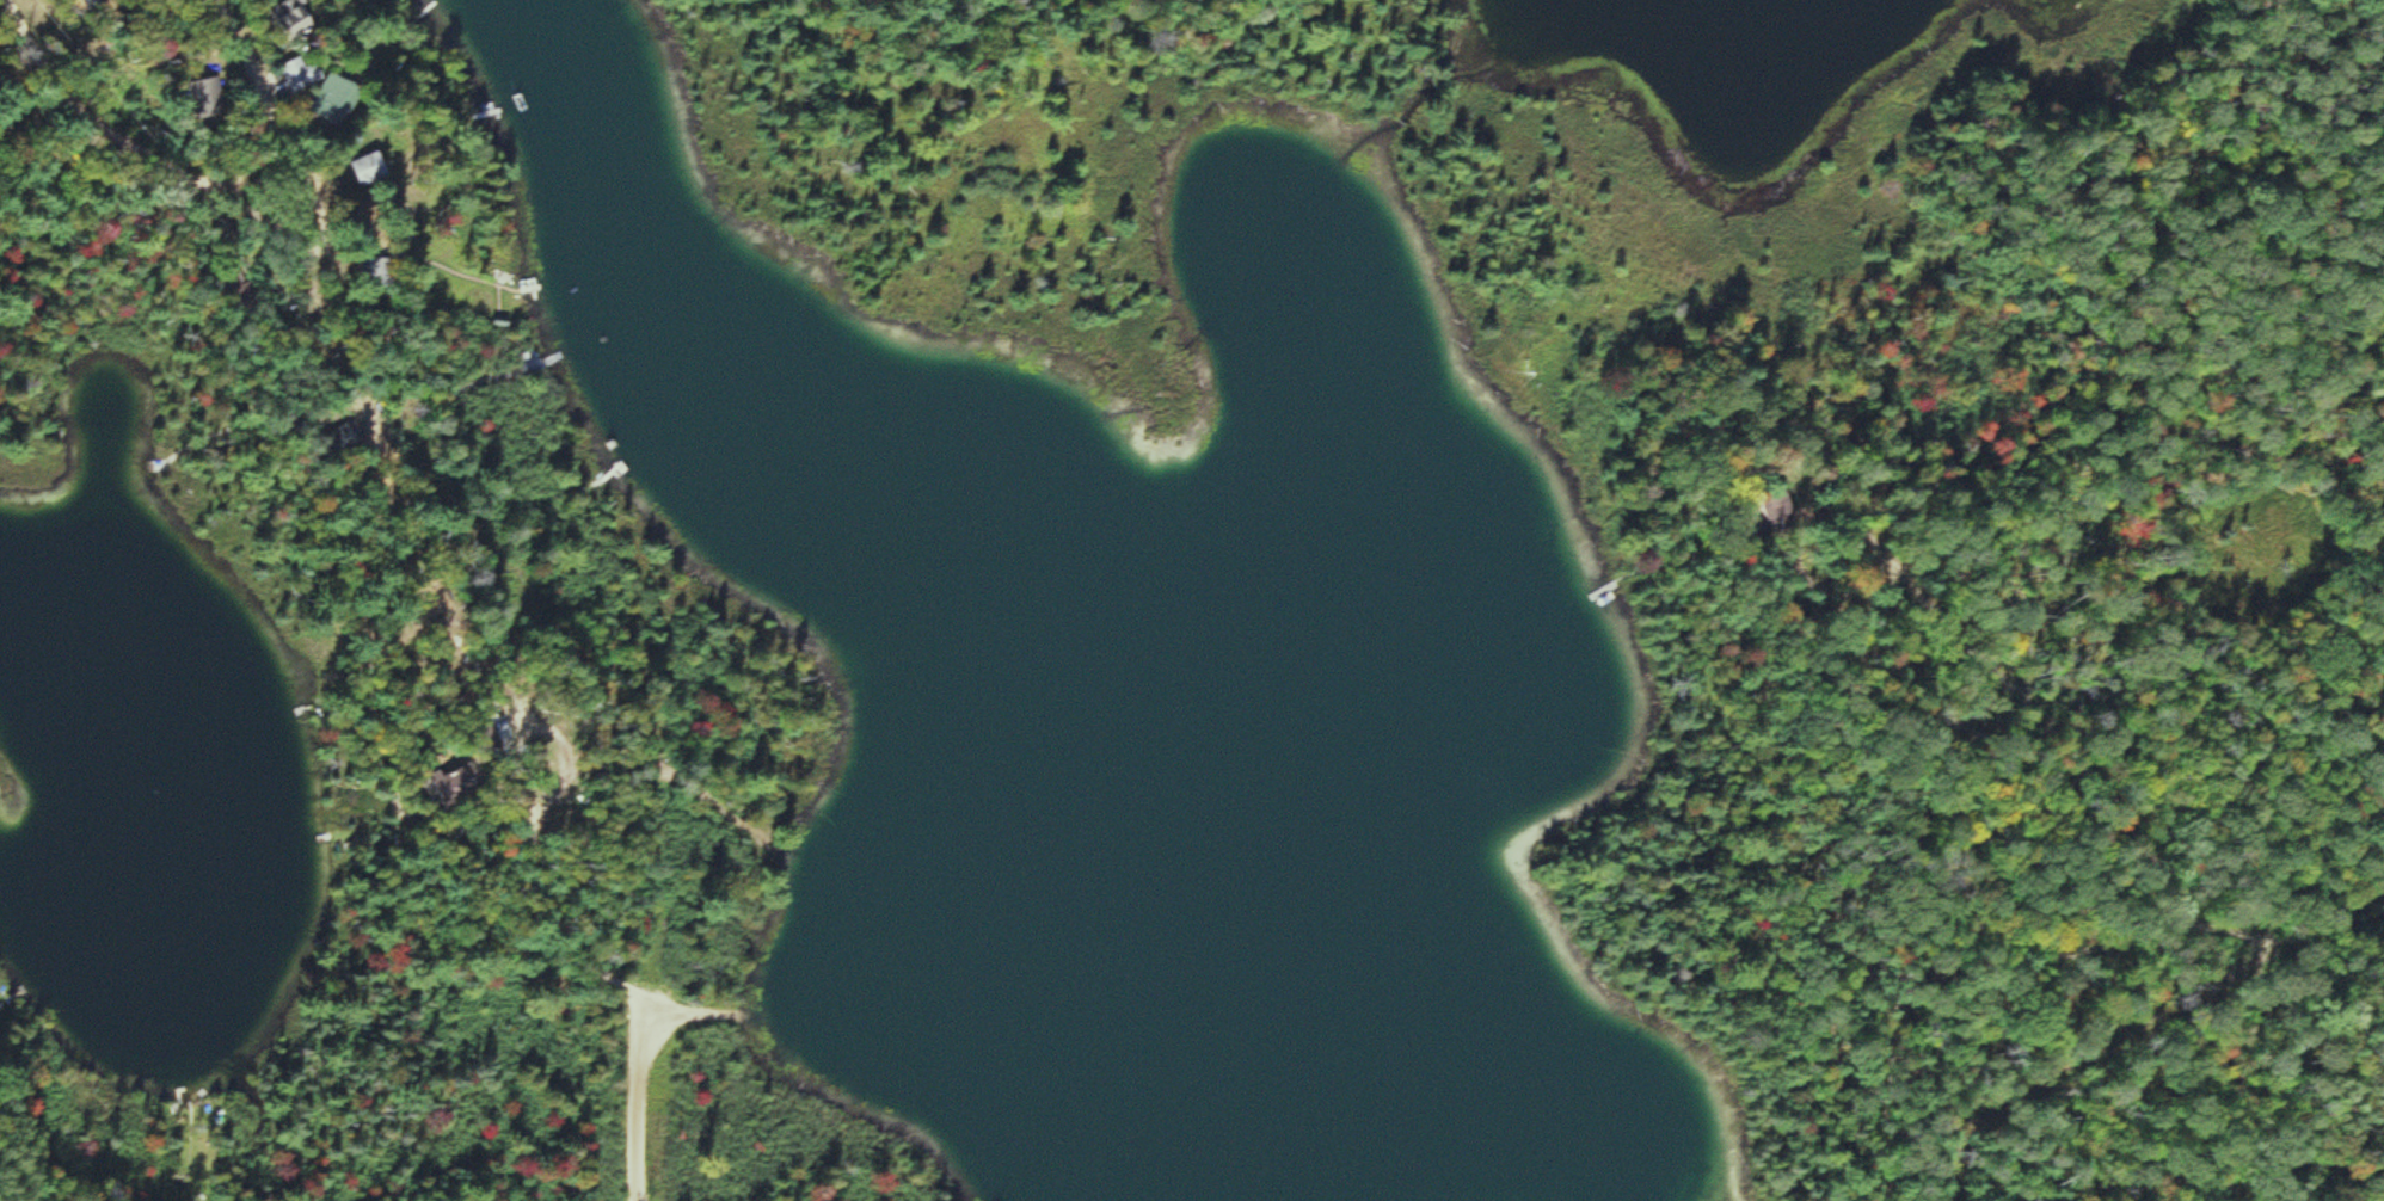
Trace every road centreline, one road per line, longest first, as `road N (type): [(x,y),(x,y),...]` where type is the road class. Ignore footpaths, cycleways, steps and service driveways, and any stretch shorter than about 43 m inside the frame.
road 1 (track): [(1871,1200),(1903,1114),(2059,1008),(2383,832)]
road 2 (residential): [(262,165),(193,179),(69,103),(10,0)]
road 3 (residential): [(637,1200),(639,999)]
road 4 (residential): [(217,0),(279,112),(277,147),(262,165)]

